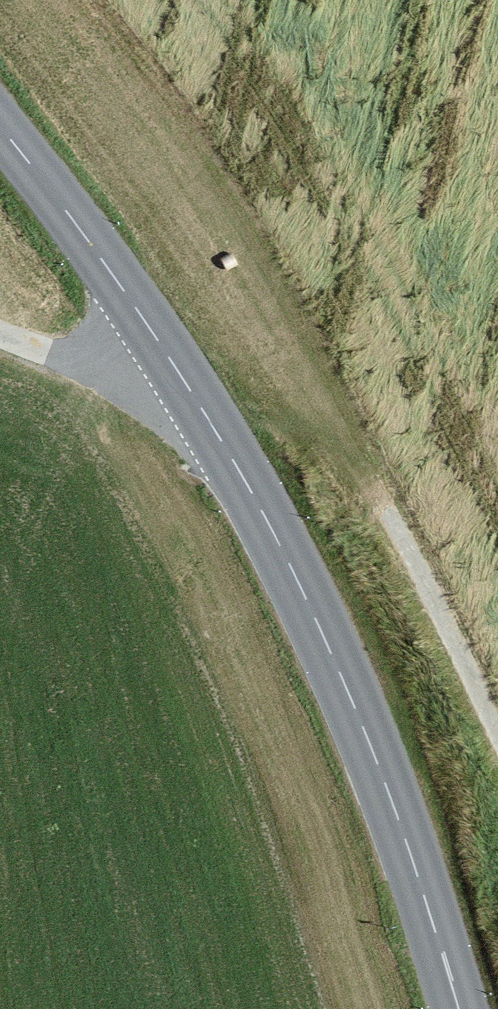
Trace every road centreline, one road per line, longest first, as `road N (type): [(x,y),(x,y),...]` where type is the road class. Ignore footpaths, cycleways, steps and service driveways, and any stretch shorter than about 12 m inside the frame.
road 1 (tertiary): [(0,109),(48,165),(351,623),(449,862),(493,1008)]
road 2 (track): [(388,506),(497,756)]
road 3 (track): [(0,331),(220,421)]

